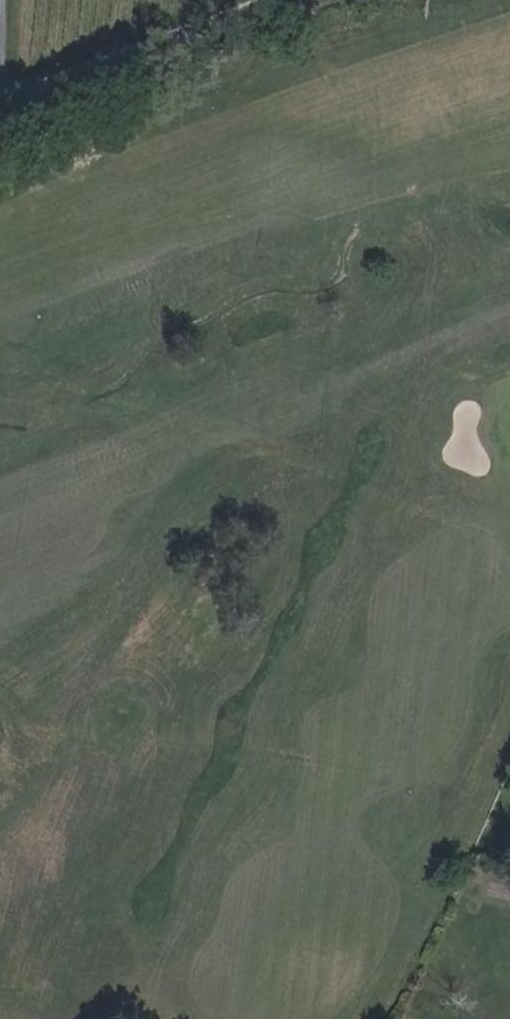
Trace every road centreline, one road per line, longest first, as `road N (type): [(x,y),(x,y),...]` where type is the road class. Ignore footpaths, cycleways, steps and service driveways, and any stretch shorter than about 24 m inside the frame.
road 1 (residential): [(0,97),(280,0)]

